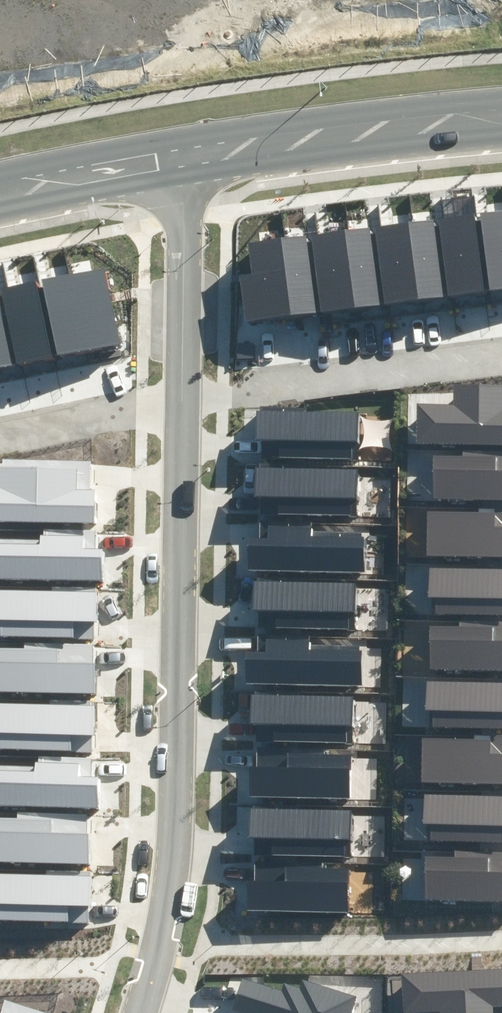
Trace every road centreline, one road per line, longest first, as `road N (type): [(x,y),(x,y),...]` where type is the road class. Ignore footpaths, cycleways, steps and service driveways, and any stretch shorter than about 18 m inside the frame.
road 1 (residential): [(181,394),(172,885),(136,1012)]
road 2 (unclassified): [(170,152),(501,96)]
road 3 (residential): [(181,394),(501,356)]
road 4 (residential): [(170,152),(182,200),(181,394)]
road 5 (residential): [(0,435),(181,394)]
road 6 (unclassified): [(0,189),(170,152)]

